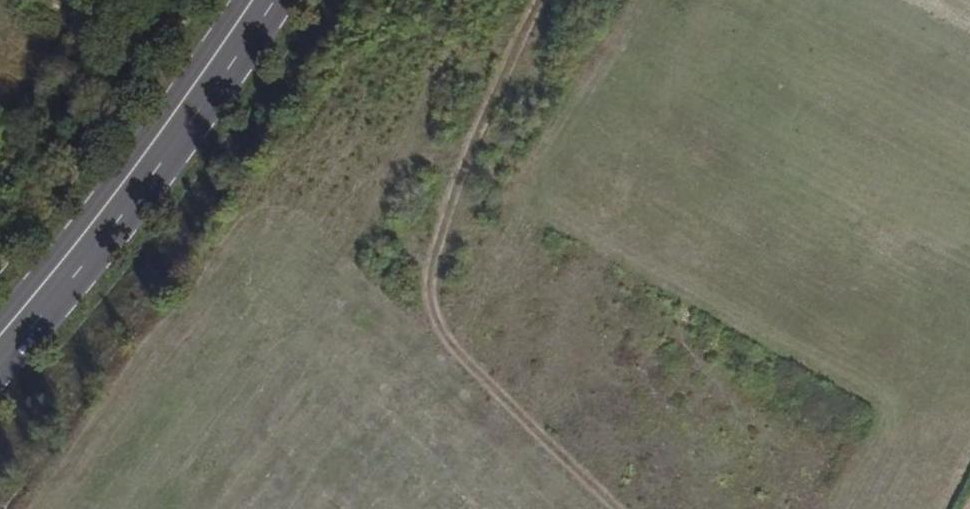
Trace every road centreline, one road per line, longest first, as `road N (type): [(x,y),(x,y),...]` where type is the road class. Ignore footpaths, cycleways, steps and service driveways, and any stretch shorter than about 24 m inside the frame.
road 1 (track): [(546,0),(499,92),(430,268),(441,326),(618,508)]
road 2 (primary): [(0,349),(146,168),(265,0)]

